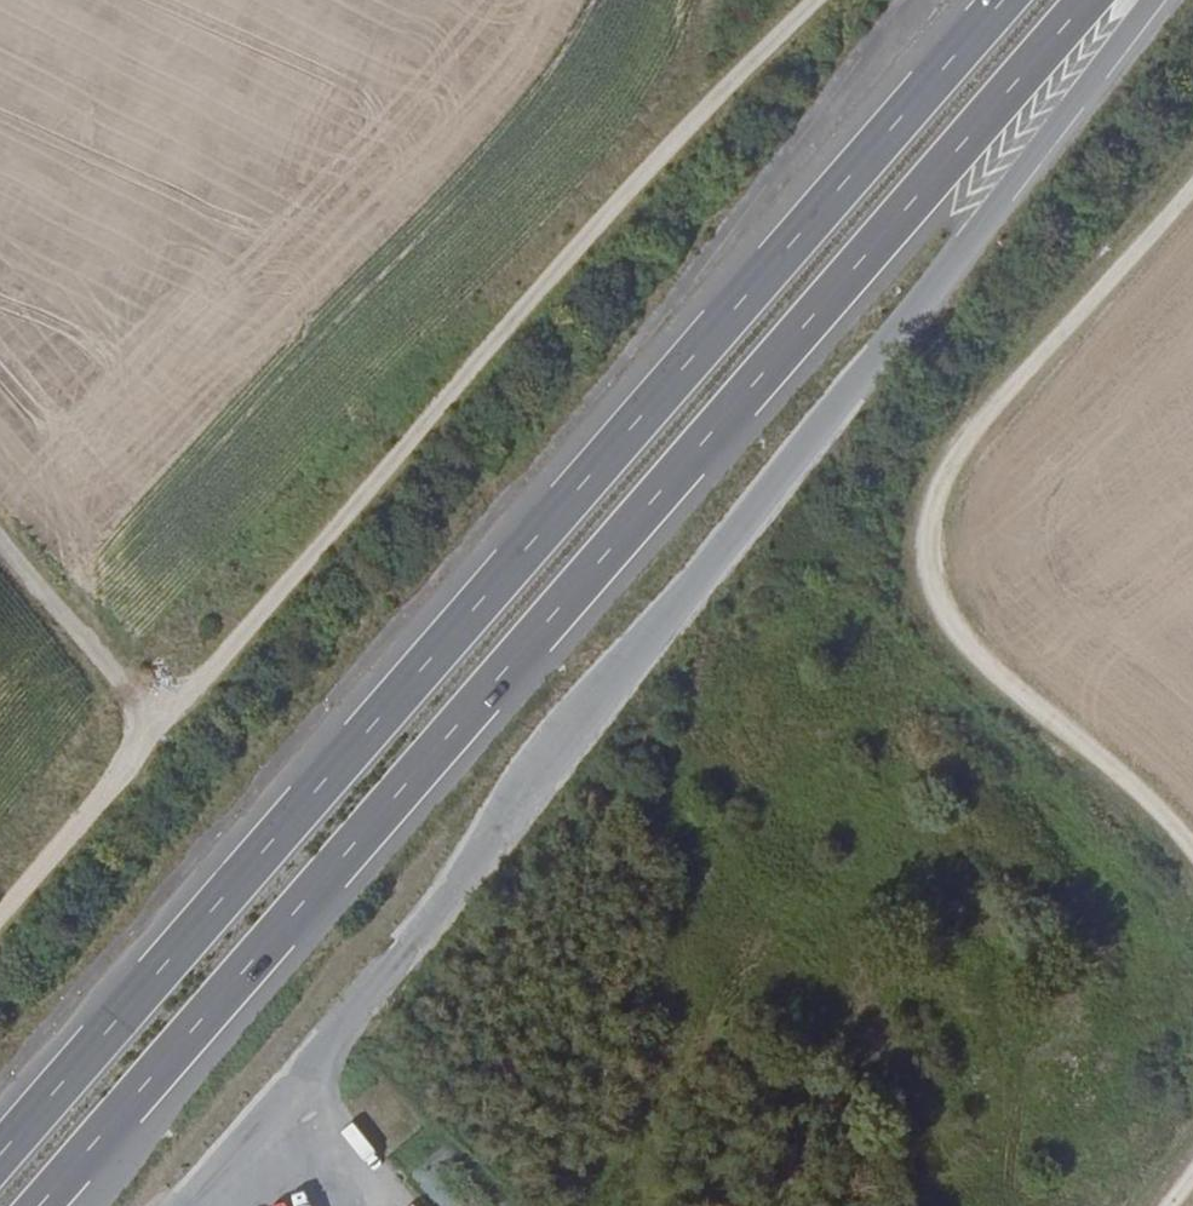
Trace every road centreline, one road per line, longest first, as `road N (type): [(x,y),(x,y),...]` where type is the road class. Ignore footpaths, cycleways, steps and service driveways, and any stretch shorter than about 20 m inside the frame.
road 1 (trunk): [(47,1205),(1100,0)]
road 2 (trunk): [(1011,0),(0,1163)]
road 3 (trunk): [(334,1046),(780,496),(1159,0)]
road 4 (track): [(0,909),(803,0)]
road 5 (track): [(1192,840),(986,661),(946,603),(936,533),(958,462),(1006,418),(1192,197)]
road 6 (track): [(163,719),(0,525)]

